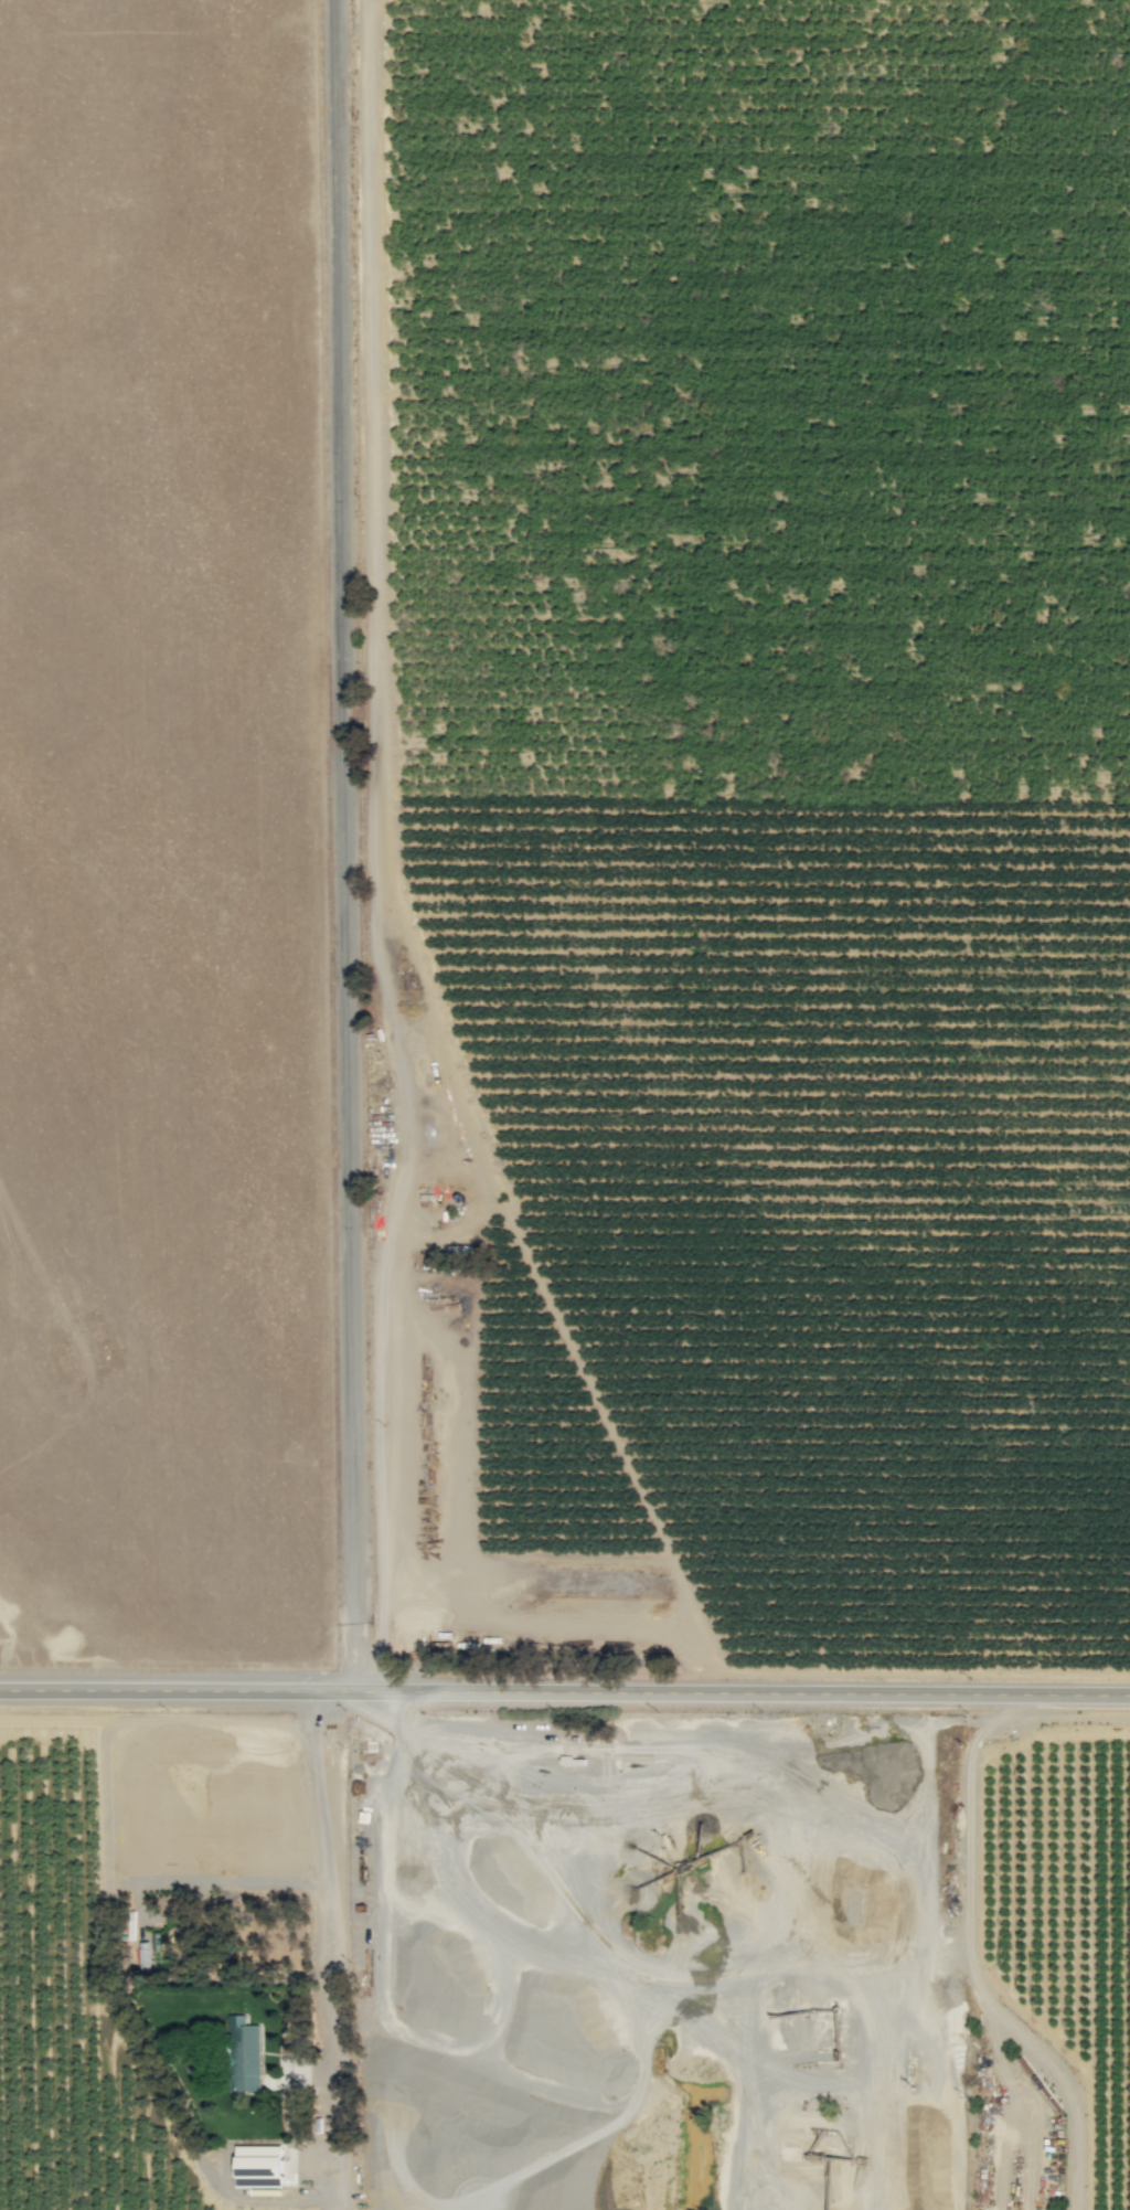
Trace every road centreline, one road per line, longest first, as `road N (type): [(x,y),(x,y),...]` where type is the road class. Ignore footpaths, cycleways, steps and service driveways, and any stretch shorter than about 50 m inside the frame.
road 1 (residential): [(352,1692),(340,0)]
road 2 (tertiary): [(0,1693),(1129,1697)]

